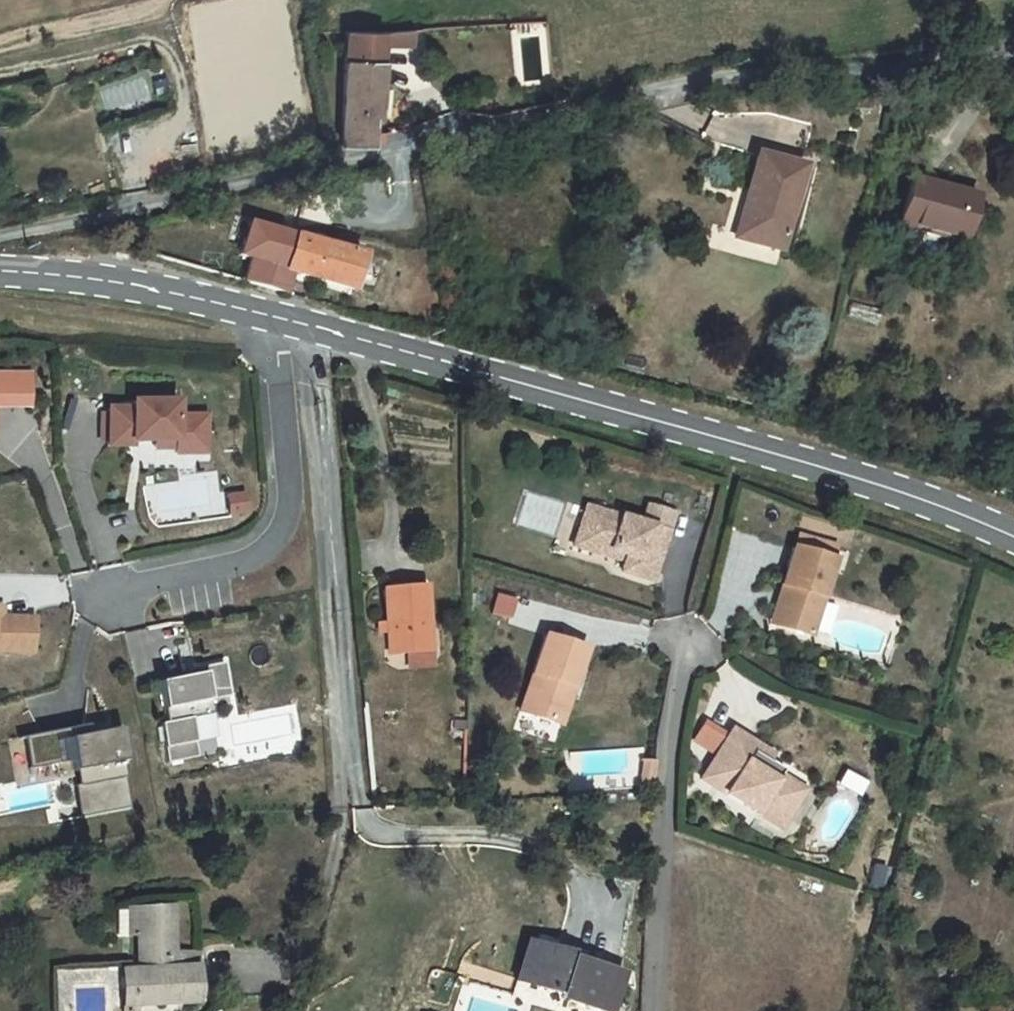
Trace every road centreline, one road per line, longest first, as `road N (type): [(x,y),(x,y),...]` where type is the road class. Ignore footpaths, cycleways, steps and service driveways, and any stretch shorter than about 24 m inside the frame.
road 1 (unclassified): [(1013,43),(725,82),(0,233)]
road 2 (secondary): [(1013,561),(853,490),(273,322)]
road 3 (residential): [(273,322),(292,498),(280,533),(261,554),(112,593)]
road 4 (residential): [(686,625),(660,760),(654,1010)]
road 5 (secondary): [(273,322),(76,278),(0,272)]

